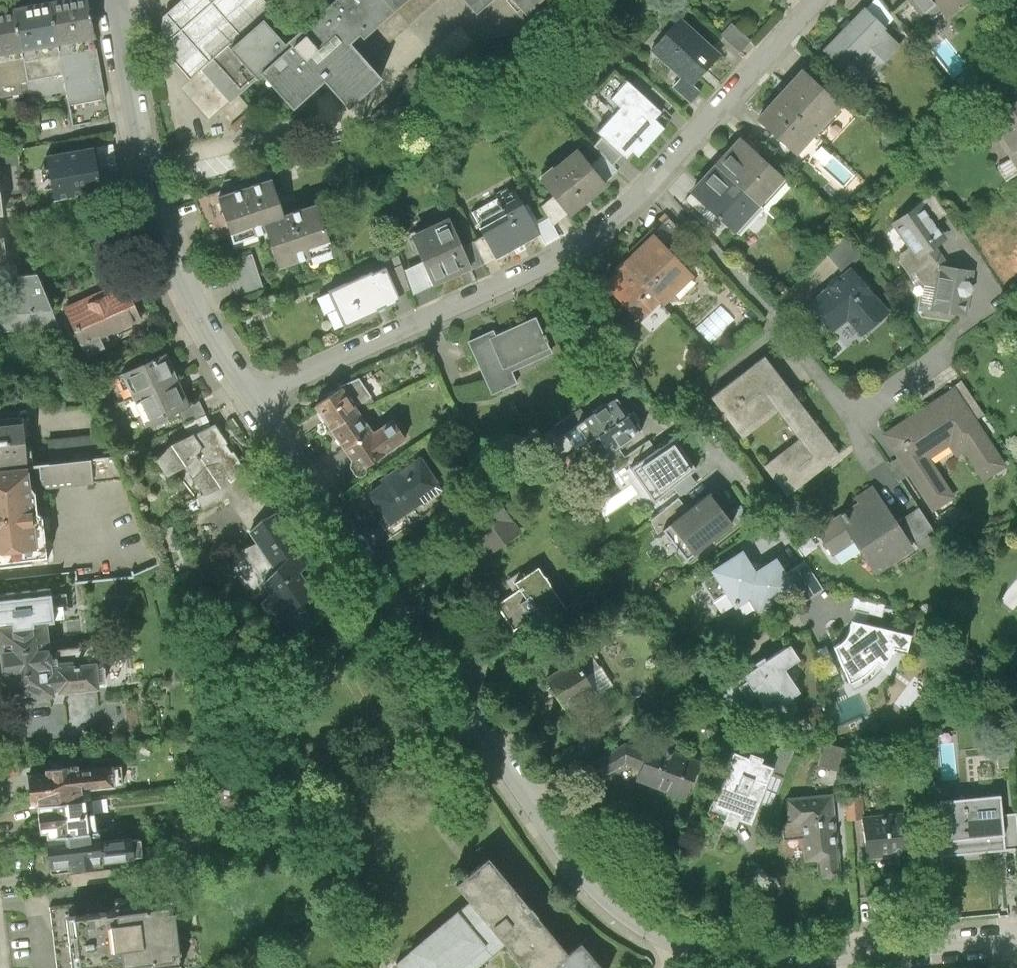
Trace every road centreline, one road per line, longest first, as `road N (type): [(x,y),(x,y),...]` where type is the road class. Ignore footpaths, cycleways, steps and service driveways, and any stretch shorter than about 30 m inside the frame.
road 1 (residential): [(251,397),(379,559),(493,726),(570,871),(628,932),(710,960),(1016,939)]
road 2 (residential): [(826,0),(634,206),(560,257),(251,397)]
road 3 (residential): [(117,0),(169,242),(202,321),(251,397)]

